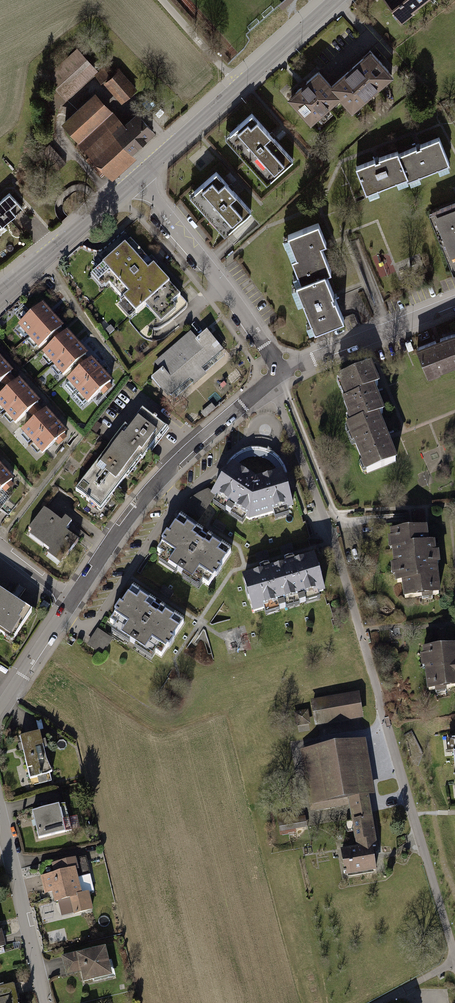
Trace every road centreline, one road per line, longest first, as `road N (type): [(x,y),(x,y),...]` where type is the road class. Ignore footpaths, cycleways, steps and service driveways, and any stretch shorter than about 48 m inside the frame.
road 1 (residential): [(279,375),(157,484),(73,600)]
road 2 (residential): [(137,178),(246,319),(279,375)]
road 3 (residential): [(0,815),(45,1002)]
road 4 (residential): [(279,375),(454,303)]
road 5 (tertiary): [(0,295),(137,178)]
road 6 (tertiary): [(137,178),(239,86)]
road 7 (residential): [(73,600),(0,712)]
road 8 (tertiary): [(239,86),(336,0)]

